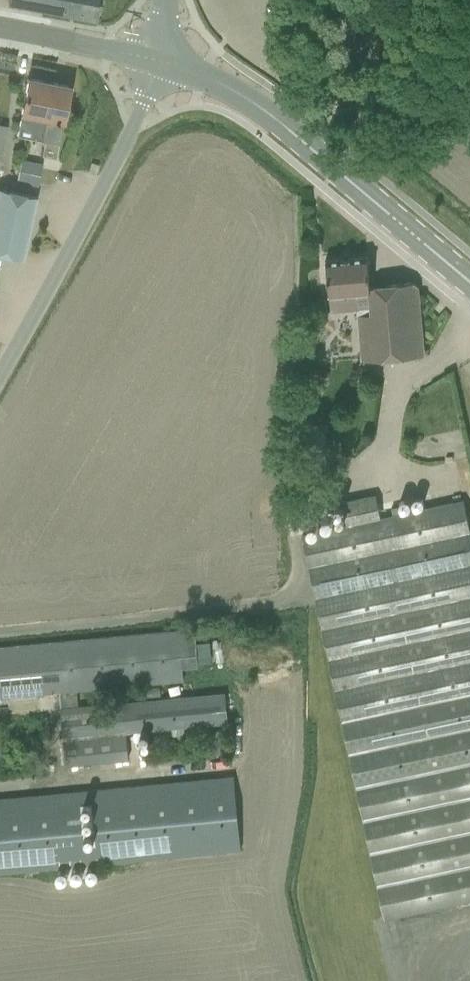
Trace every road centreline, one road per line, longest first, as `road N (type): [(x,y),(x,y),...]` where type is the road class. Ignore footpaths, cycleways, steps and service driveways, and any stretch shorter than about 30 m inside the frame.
road 1 (tertiary): [(469,282),(271,115),(203,75),(158,61)]
road 2 (unclassified): [(0,372),(97,196),(158,61)]
road 3 (tertiary): [(158,61),(0,26)]

